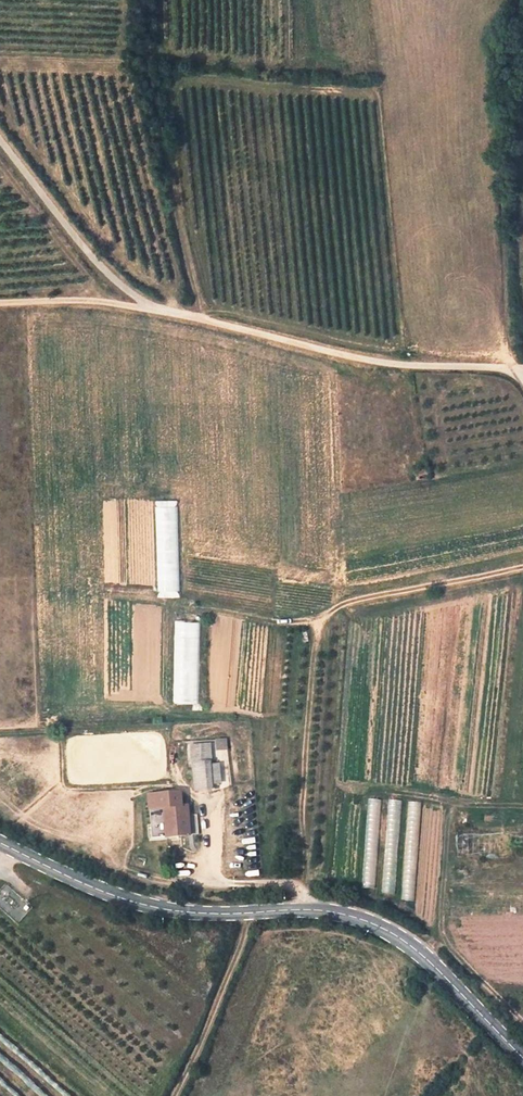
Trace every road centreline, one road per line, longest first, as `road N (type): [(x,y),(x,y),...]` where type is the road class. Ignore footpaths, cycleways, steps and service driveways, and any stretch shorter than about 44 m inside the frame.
road 1 (tertiary): [(0,844),(171,911),(312,910),(364,921),(429,962),(522,1059)]
road 2 (unclassified): [(517,372),(355,360),(148,310)]
road 3 (track): [(519,0),(503,193),(512,337),(522,371)]
road 4 (track): [(141,0),(144,66),(199,320)]
road 5 (track): [(252,913),(173,1095)]
road 6 (track): [(148,310),(89,302),(0,305)]

